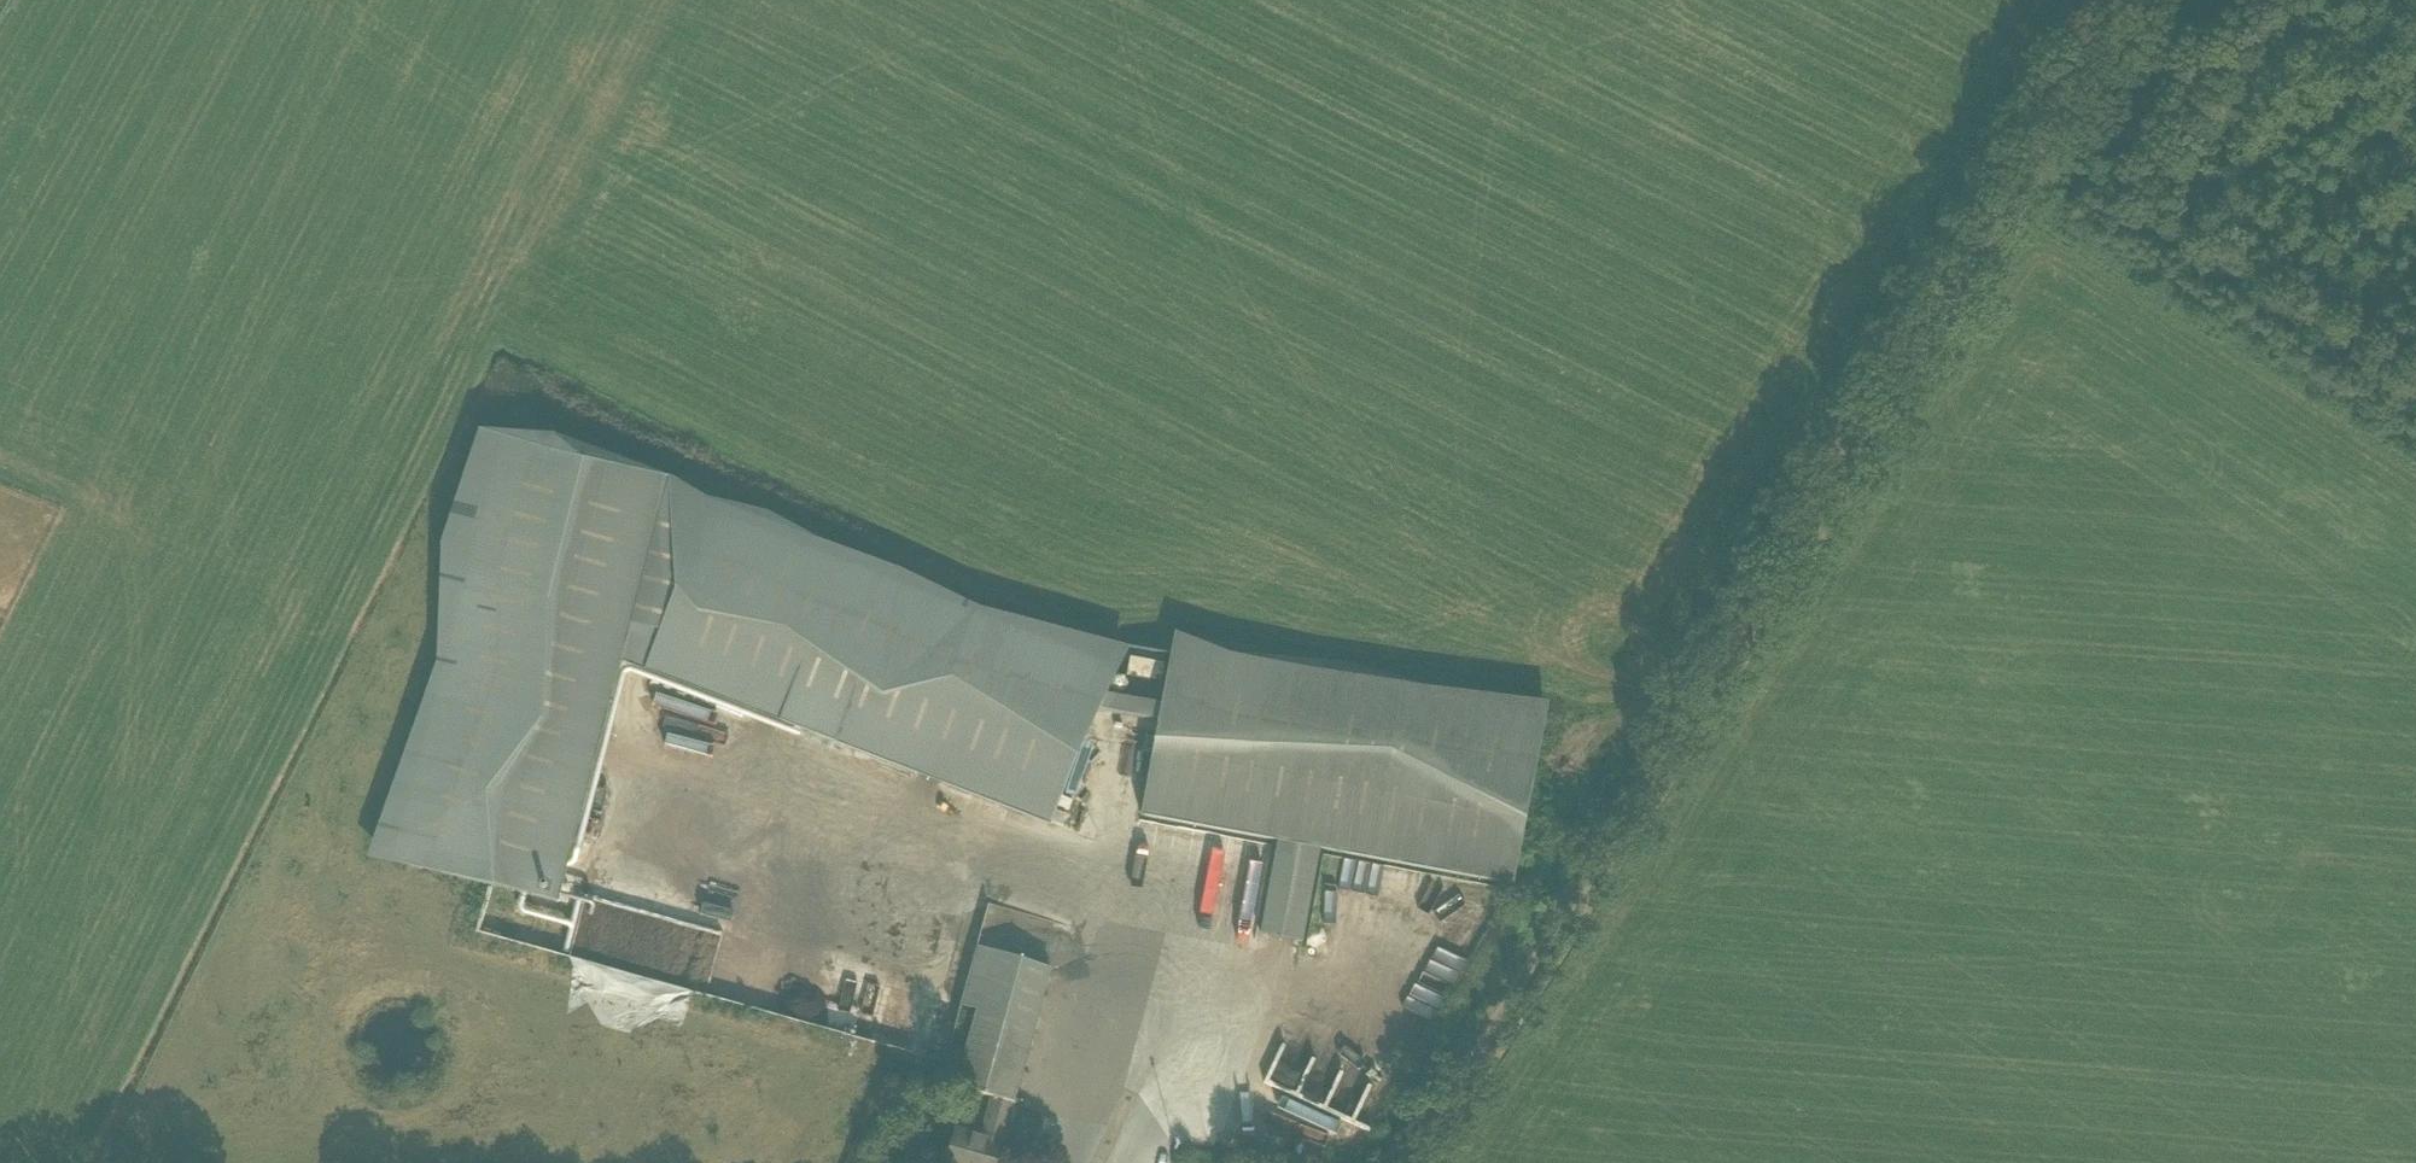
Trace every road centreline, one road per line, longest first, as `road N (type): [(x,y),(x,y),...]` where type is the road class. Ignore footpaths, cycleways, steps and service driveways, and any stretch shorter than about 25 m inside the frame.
road 1 (track): [(1403,1162),(2133,0)]

